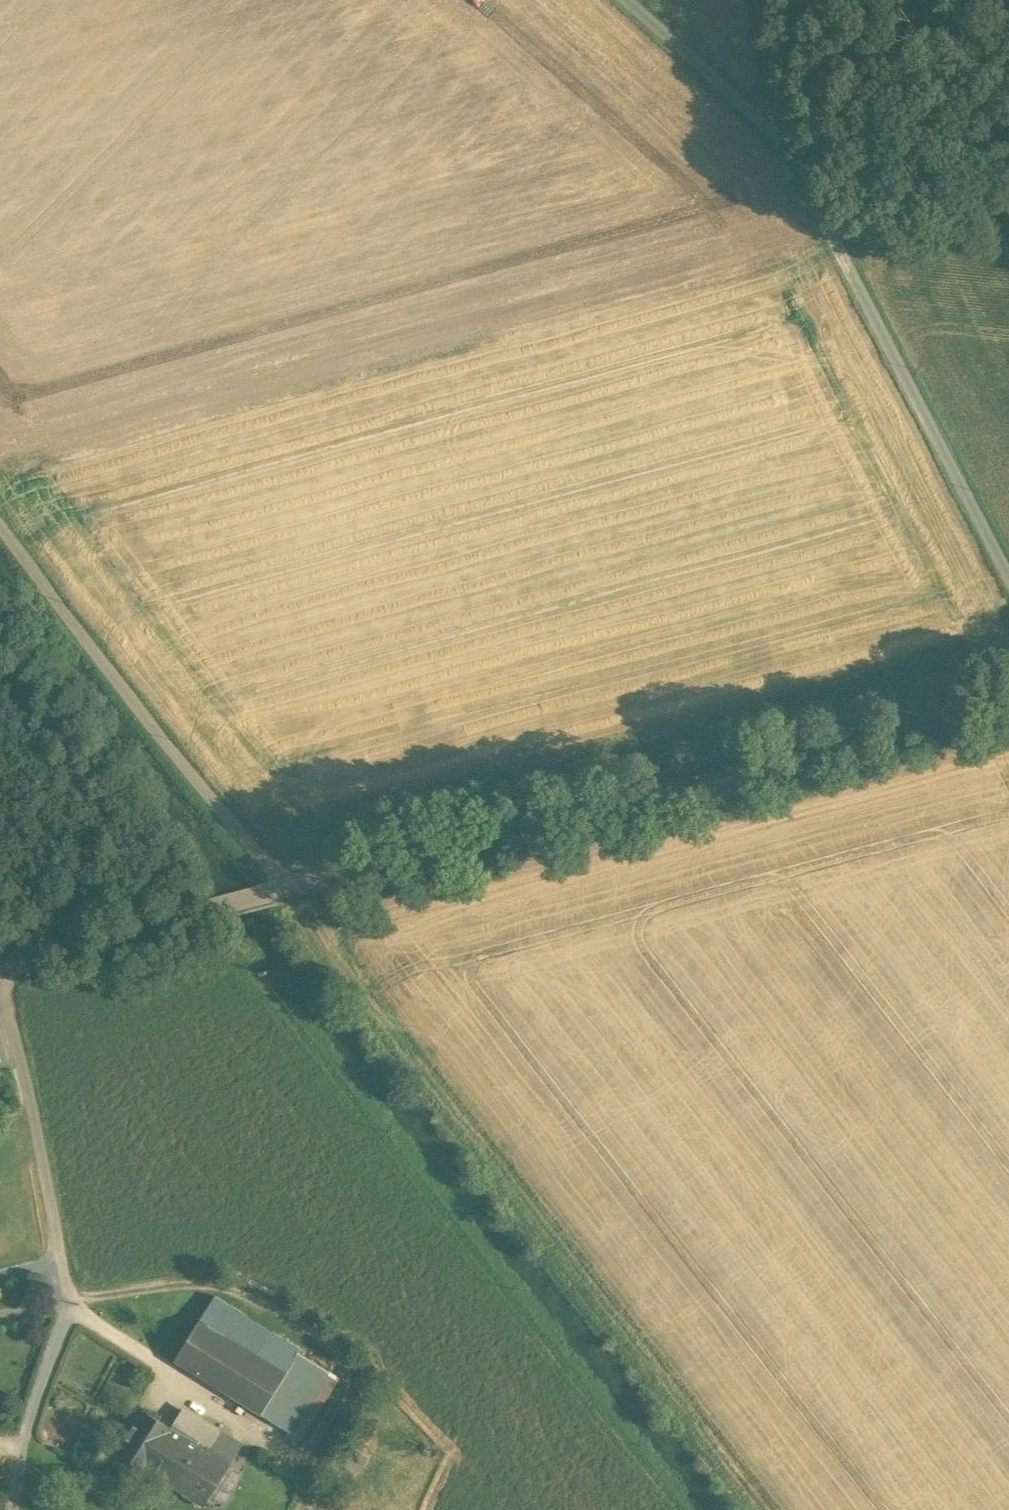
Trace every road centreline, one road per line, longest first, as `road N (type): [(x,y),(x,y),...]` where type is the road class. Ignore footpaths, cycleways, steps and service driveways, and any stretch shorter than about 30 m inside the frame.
road 1 (unclassified): [(287,888),(1008,705)]
road 2 (unclassified): [(1008,553),(784,124),(641,0)]
road 3 (unclassified): [(287,888),(0,496)]
road 4 (unclassified): [(0,963),(287,888)]
road 5 (track): [(784,124),(774,0)]

